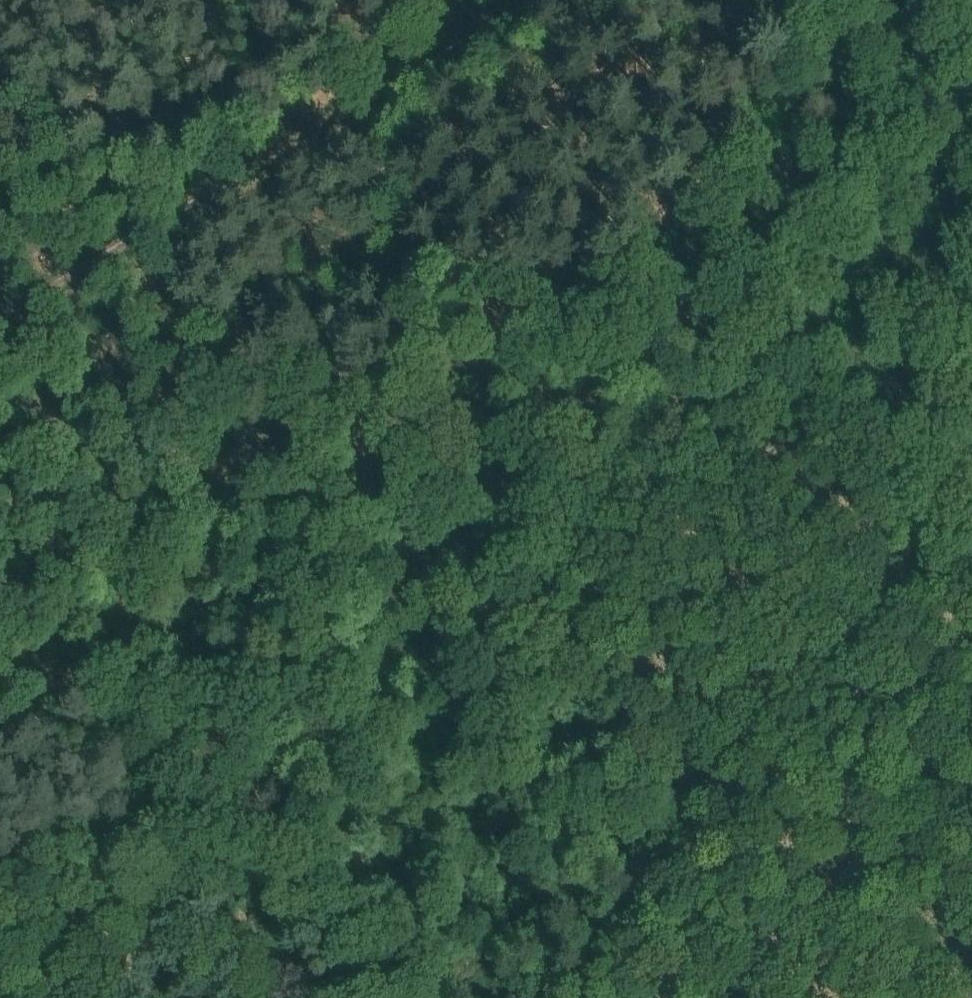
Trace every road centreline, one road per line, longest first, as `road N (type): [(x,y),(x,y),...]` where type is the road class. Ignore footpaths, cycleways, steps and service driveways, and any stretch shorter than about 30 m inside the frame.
road 1 (track): [(540,0),(0,309)]

